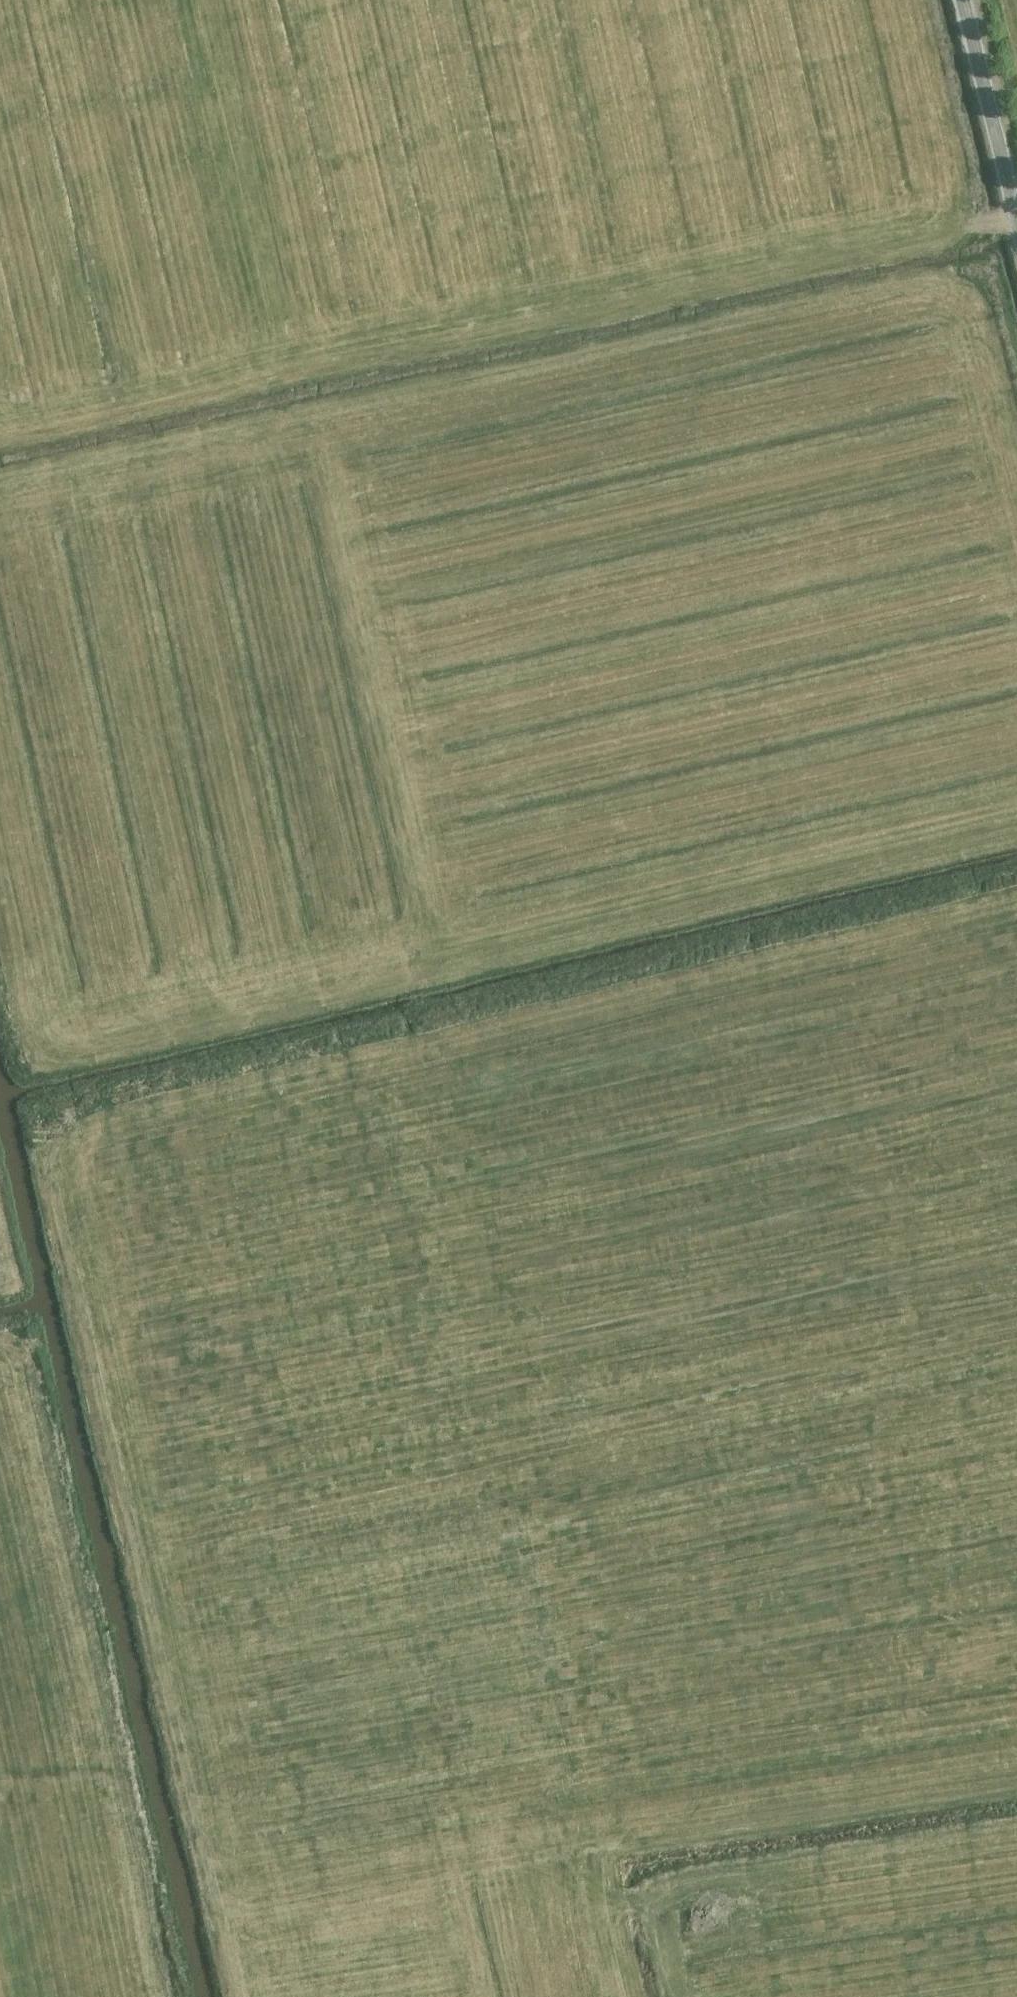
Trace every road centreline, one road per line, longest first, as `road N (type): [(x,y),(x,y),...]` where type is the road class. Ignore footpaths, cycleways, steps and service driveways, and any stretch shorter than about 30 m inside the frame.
road 1 (track): [(1016,249),(955,0)]

